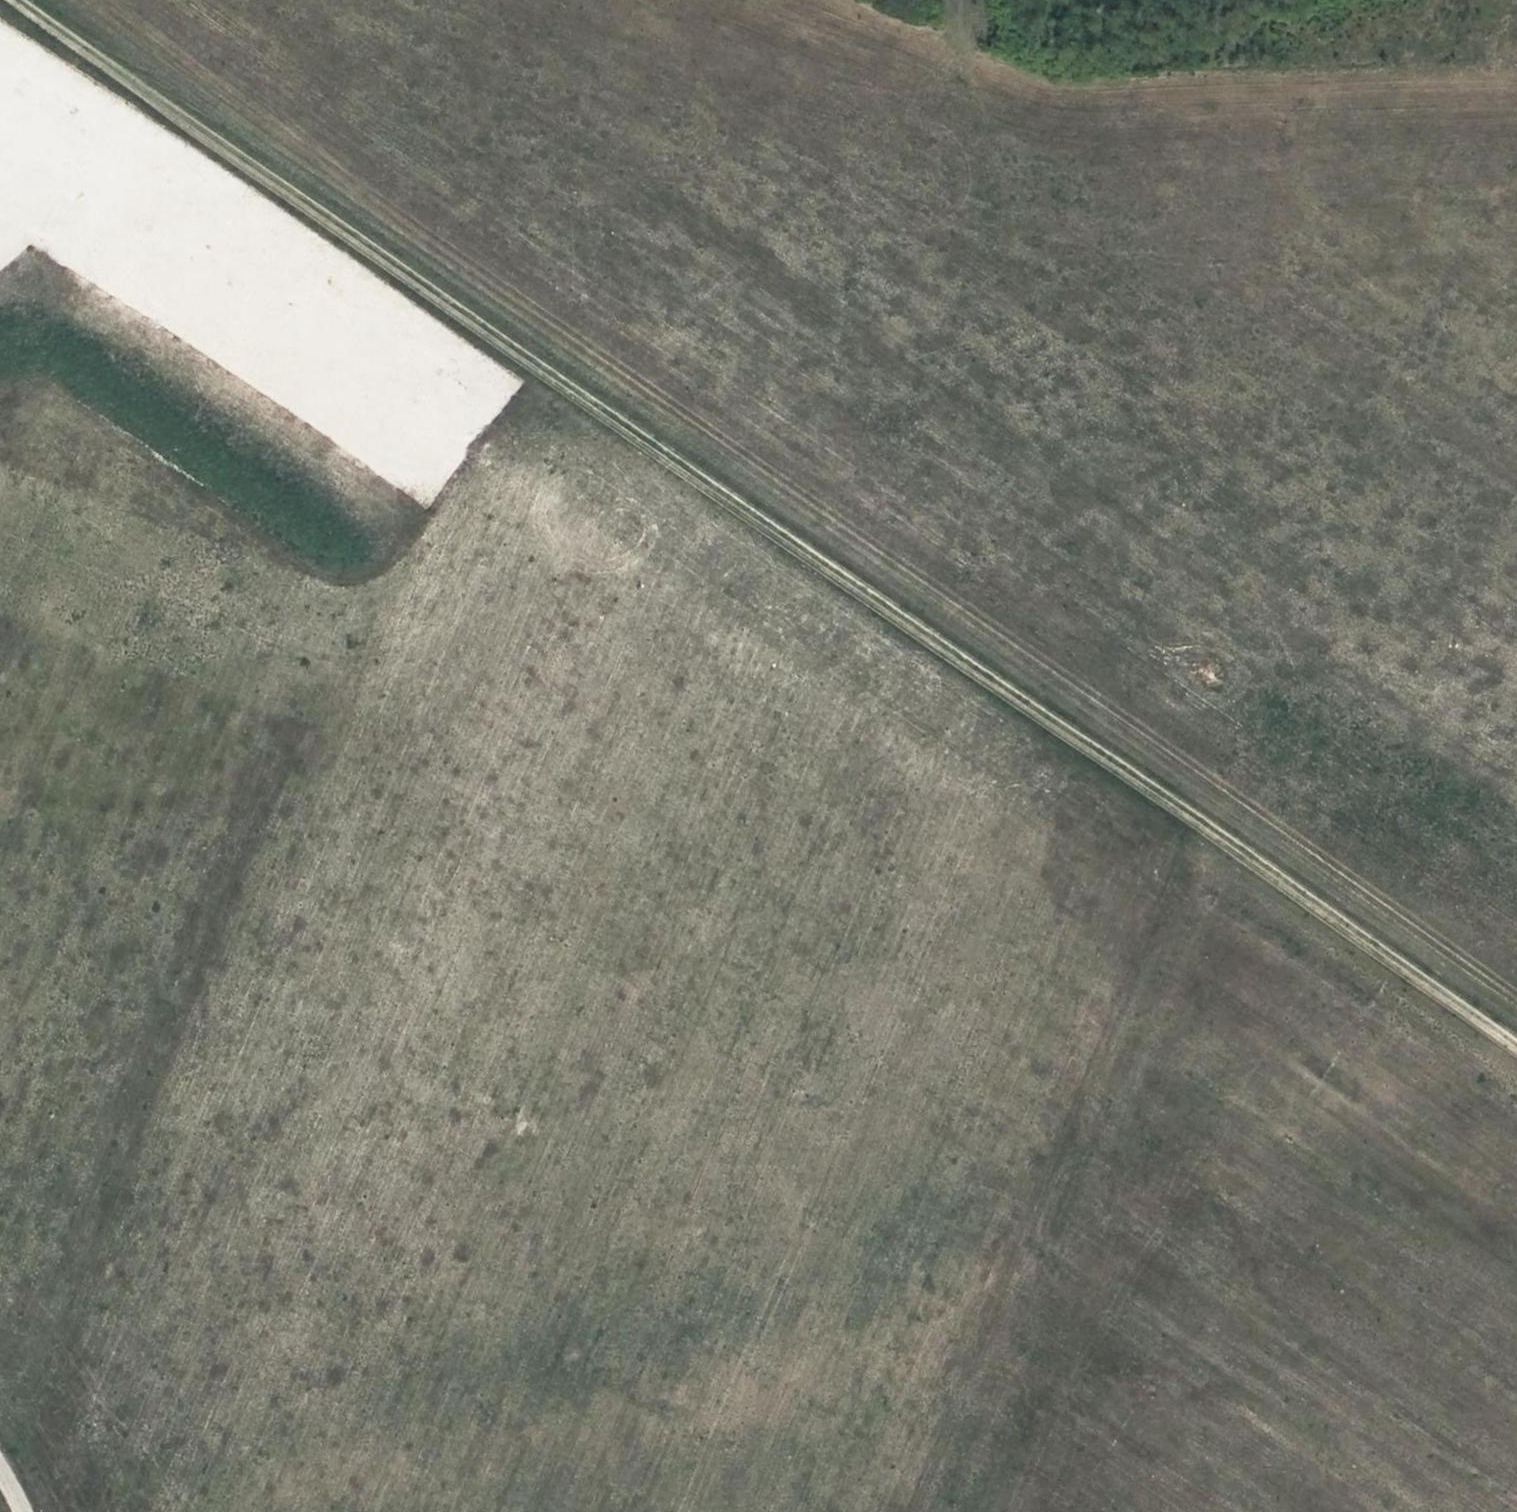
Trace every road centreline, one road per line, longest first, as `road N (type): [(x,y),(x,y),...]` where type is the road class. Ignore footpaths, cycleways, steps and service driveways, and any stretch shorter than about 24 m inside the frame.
road 1 (track): [(1516,1043),(1,0)]

